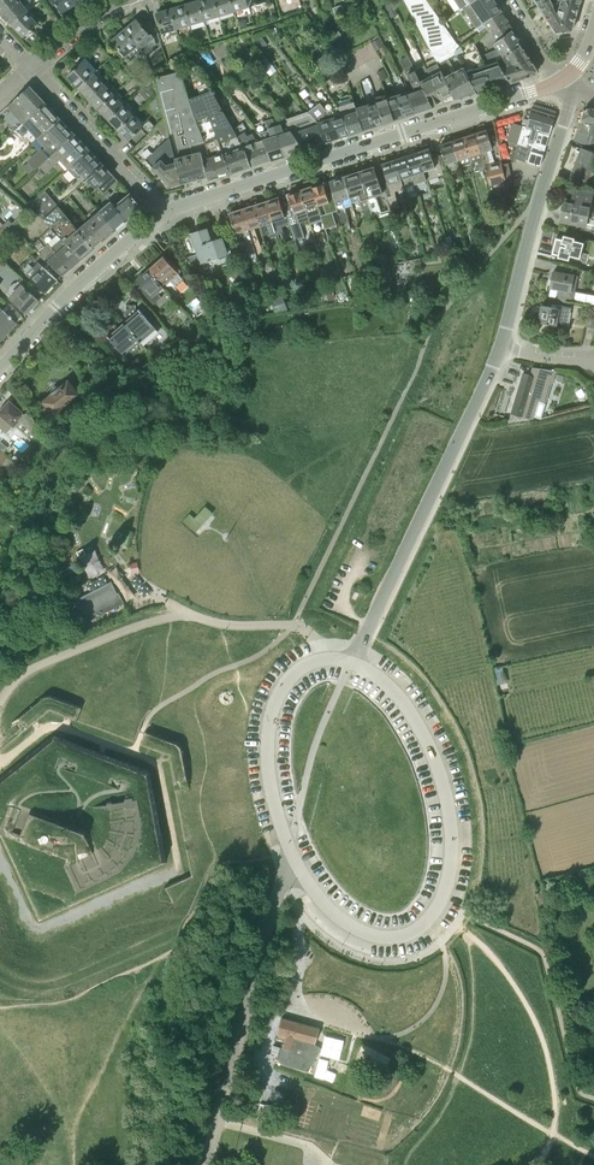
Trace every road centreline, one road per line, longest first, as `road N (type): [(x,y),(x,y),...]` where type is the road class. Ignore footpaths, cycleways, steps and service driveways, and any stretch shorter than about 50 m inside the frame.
road 1 (unclassified): [(351,663),(393,690),(429,745),(448,809),(447,884),(413,931),(373,935),(320,898),(288,848)]
road 2 (residential): [(166,212),(566,78)]
road 3 (residential): [(501,346),(364,635)]
road 4 (unclassified): [(288,848),(269,777),(273,706),(306,666),(351,663)]
road 5 (unclassified): [(265,943),(207,1164)]
road 6 (residential): [(0,369),(166,212)]
road 7 (residential): [(166,212),(31,67)]
road 8 (residential): [(537,207),(501,346)]
road 9 (residential): [(537,207),(567,107),(566,78)]

